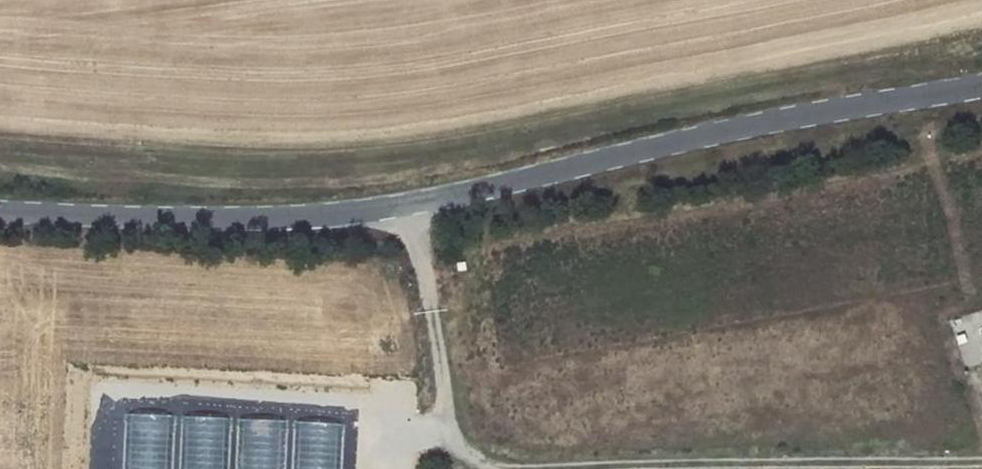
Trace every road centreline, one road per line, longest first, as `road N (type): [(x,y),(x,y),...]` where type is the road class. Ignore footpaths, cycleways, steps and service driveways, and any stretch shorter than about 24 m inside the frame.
road 1 (unclassified): [(981,84),(783,119),(408,205),(255,217),(0,210)]
road 2 (track): [(627,468),(981,462)]
road 3 (track): [(408,205),(449,434),(466,462),(487,468)]

